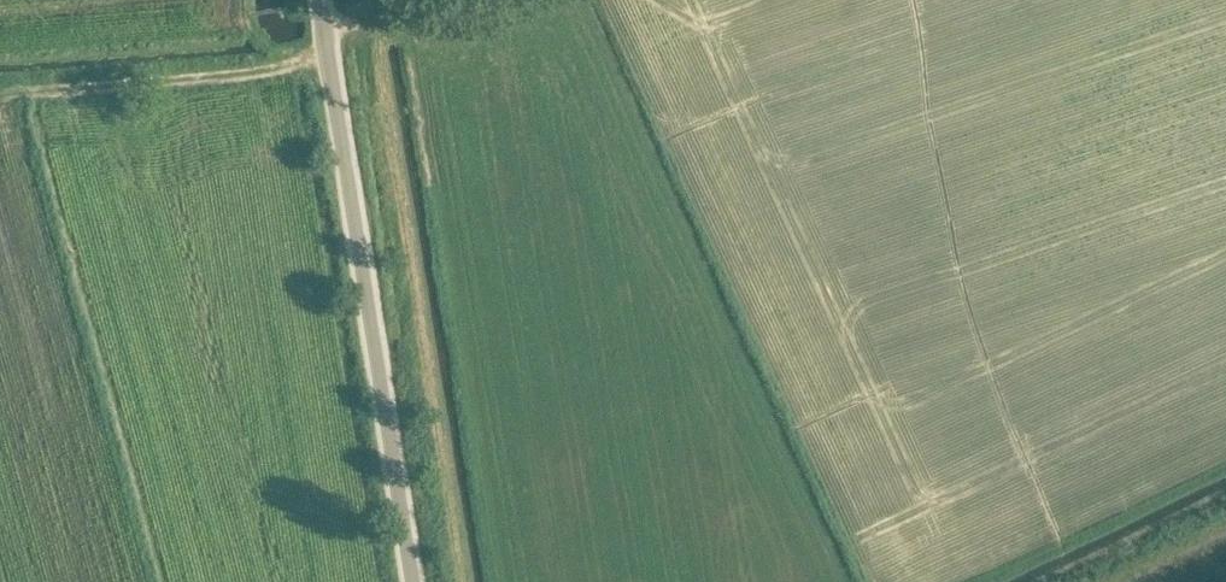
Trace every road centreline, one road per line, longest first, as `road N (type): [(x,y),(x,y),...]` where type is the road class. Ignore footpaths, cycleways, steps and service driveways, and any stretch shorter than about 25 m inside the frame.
road 1 (unclassified): [(412,581),(321,0)]
road 2 (track): [(438,0),(327,40),(313,61),(271,71),(0,94)]

